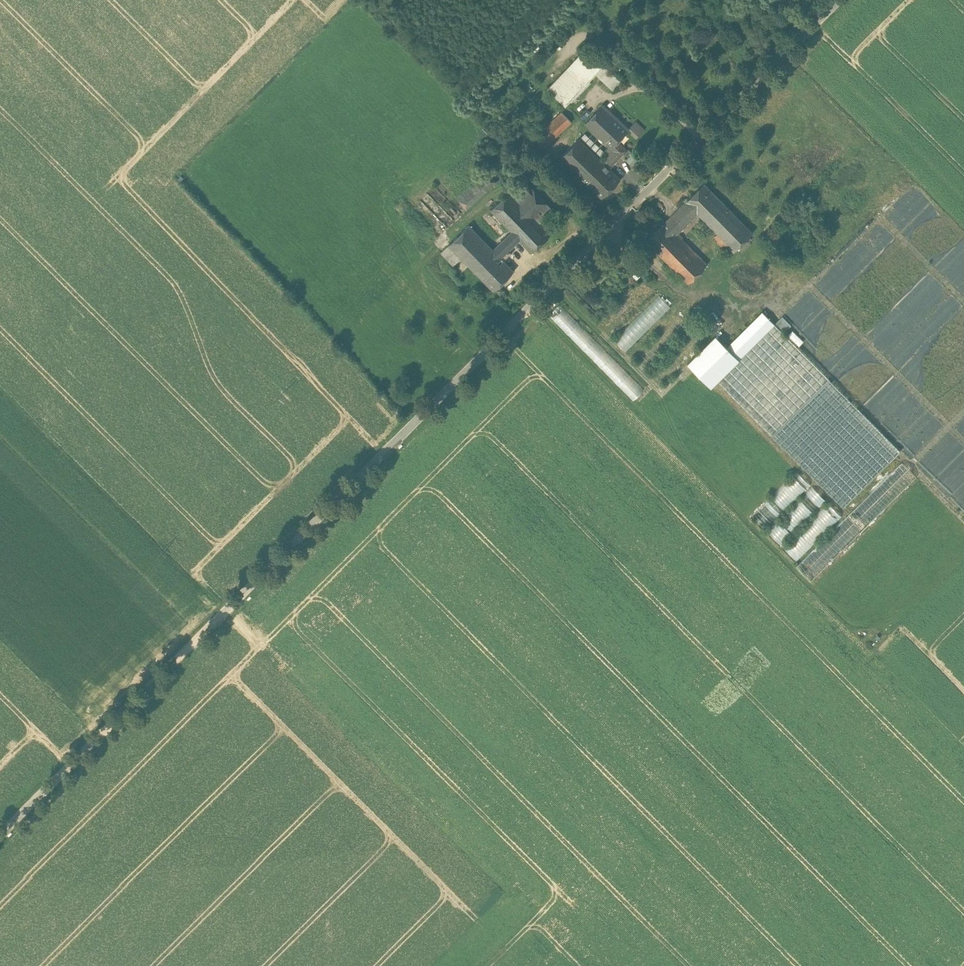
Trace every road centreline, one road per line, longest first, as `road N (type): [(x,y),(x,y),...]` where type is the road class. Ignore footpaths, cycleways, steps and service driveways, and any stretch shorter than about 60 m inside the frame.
road 1 (tertiary): [(837,0),(0,834)]

